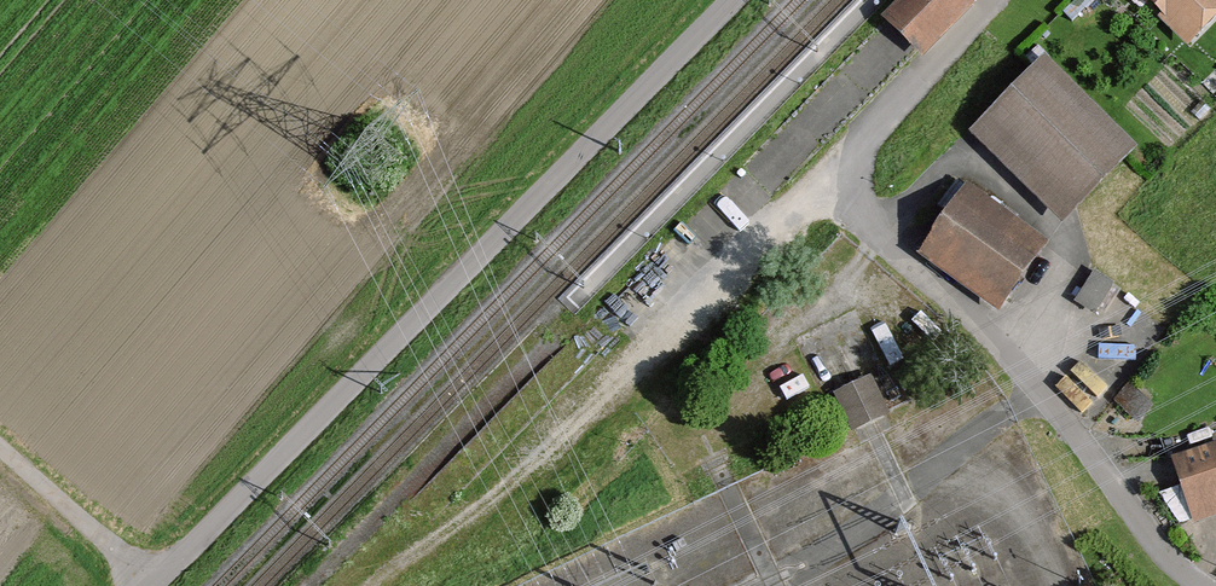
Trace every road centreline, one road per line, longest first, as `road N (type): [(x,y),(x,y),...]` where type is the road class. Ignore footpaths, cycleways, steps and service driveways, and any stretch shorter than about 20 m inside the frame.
road 1 (unclassified): [(151,585),(729,0)]
road 2 (unclassified): [(986,0),(870,129),(857,157),(856,205),(876,237),(1064,420),(1164,558),(1196,585)]
road 3 (track): [(0,450),(153,583)]
road 4 (track): [(369,585),(465,507)]

